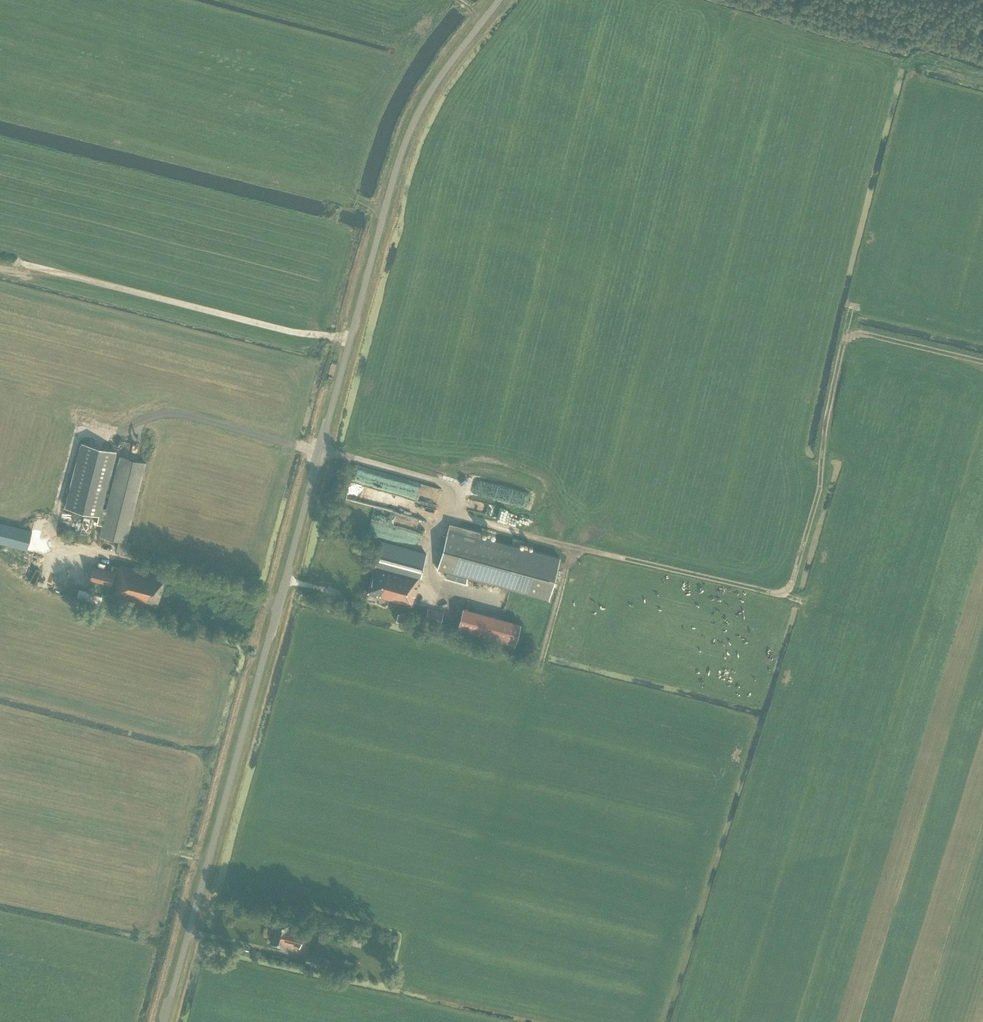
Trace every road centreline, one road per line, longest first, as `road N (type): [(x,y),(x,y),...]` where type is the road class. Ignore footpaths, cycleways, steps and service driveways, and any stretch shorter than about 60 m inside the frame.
road 1 (unclassified): [(164,1021),(399,160),(433,87),(500,0)]

